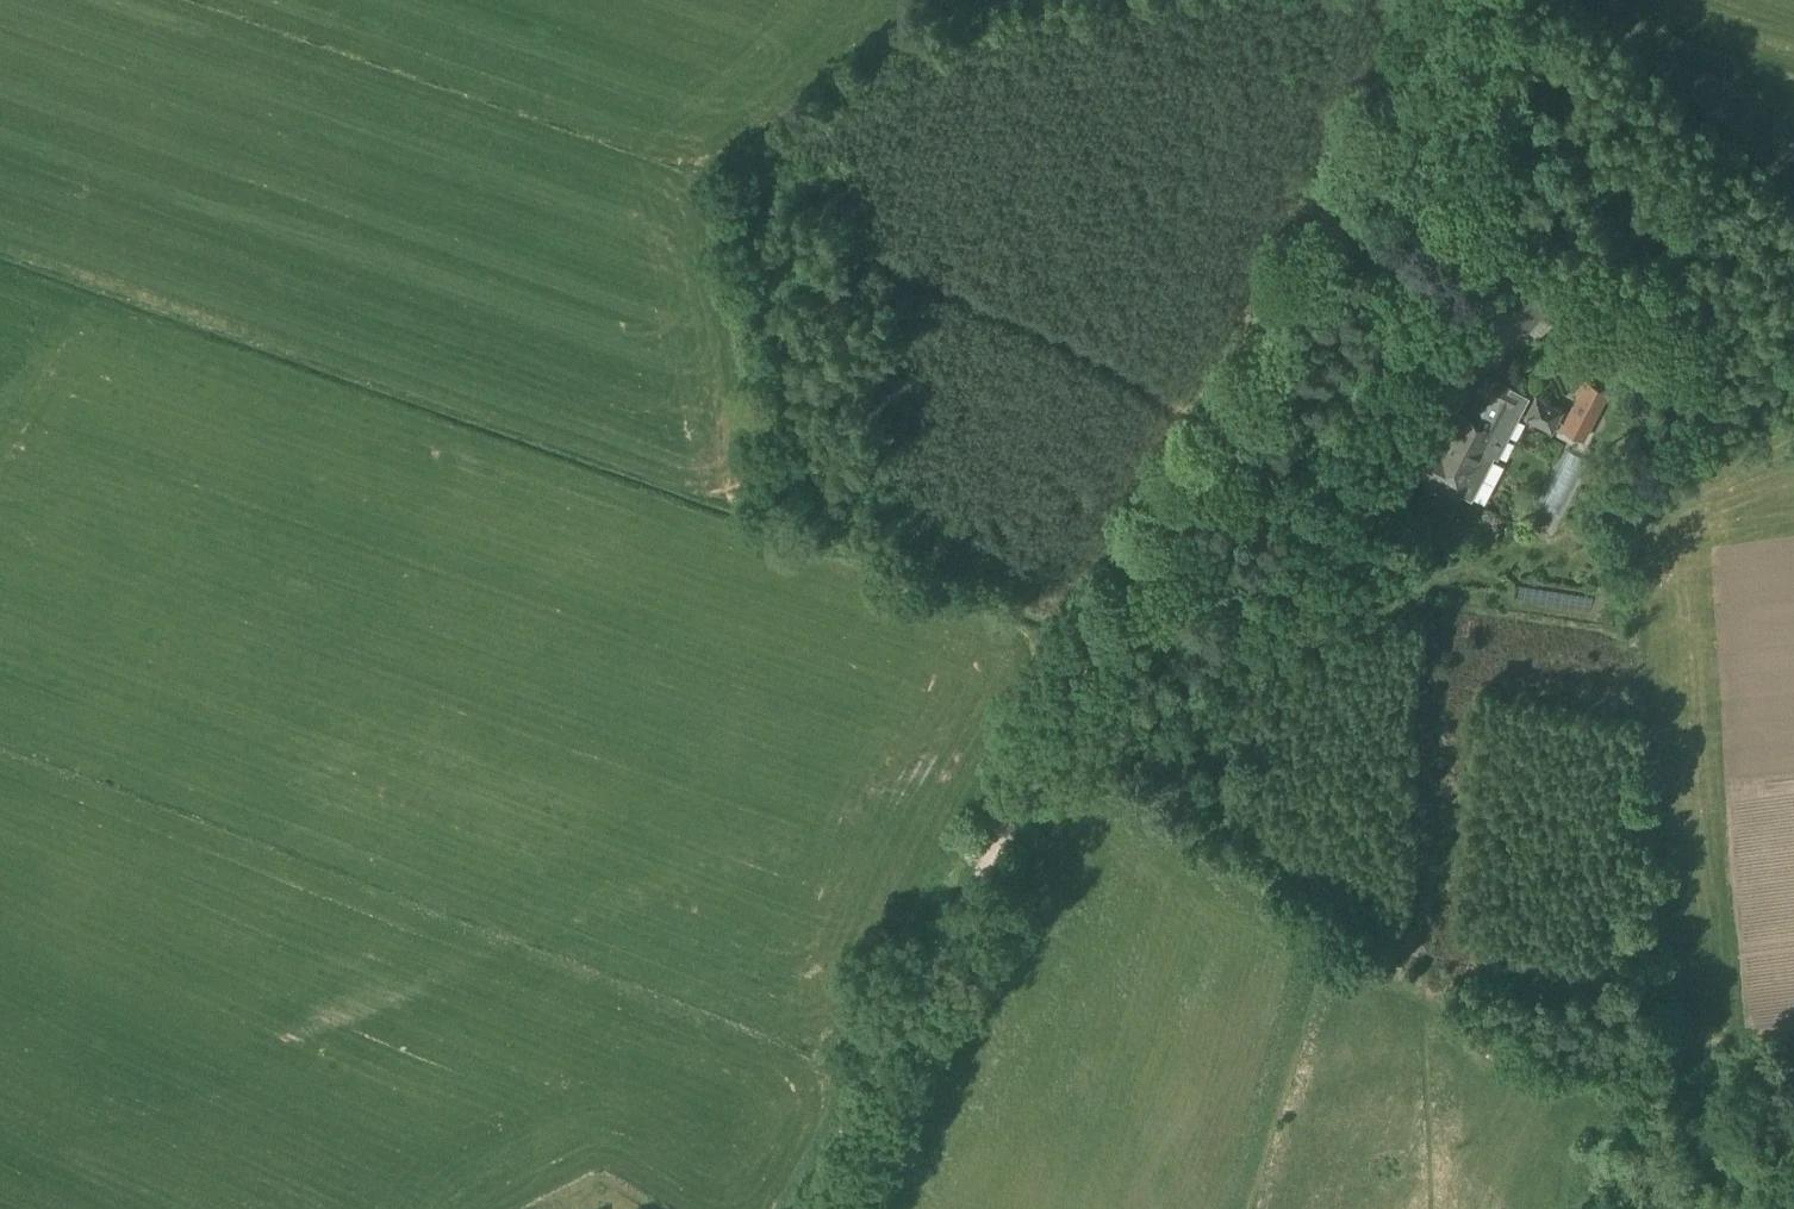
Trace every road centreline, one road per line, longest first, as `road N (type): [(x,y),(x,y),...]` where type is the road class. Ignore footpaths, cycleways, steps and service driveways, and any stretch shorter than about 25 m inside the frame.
road 1 (track): [(803,1208),(1449,0)]

